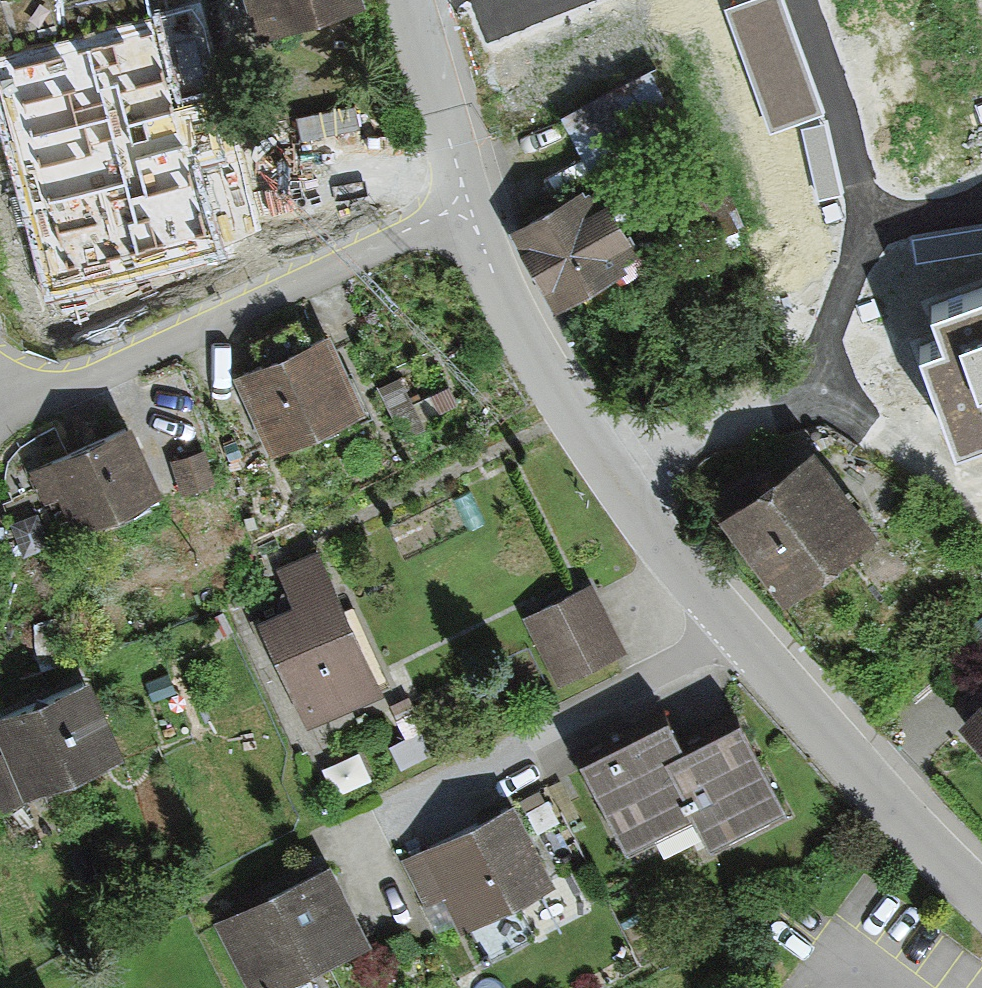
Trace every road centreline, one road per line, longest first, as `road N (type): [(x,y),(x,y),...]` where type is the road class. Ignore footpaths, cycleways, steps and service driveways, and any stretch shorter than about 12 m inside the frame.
road 1 (residential): [(468,204),(506,298),(613,471),(735,621),(981,893)]
road 2 (residential): [(468,204),(72,389),(0,410)]
road 3 (residential): [(406,0),(468,204)]

